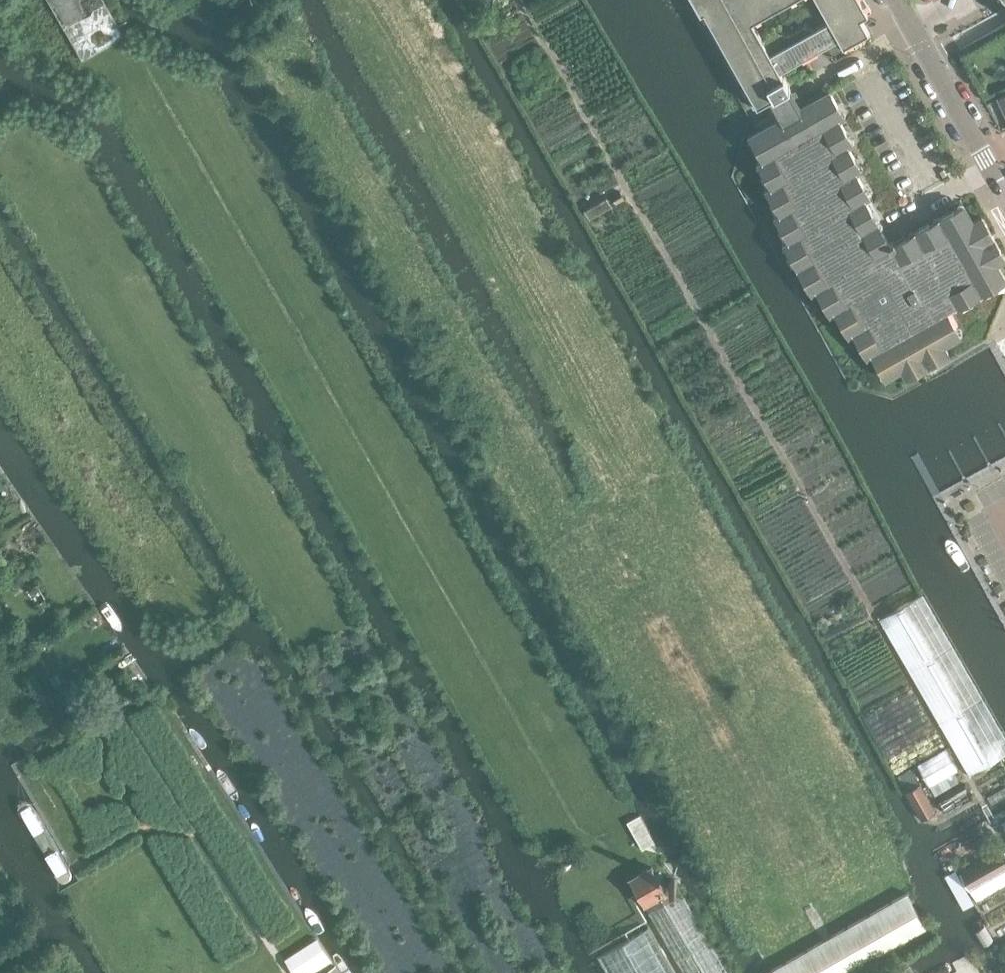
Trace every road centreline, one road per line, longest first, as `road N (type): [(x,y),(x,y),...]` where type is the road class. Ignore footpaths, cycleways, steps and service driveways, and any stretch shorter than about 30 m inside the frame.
road 1 (residential): [(982,161),(882,0)]

